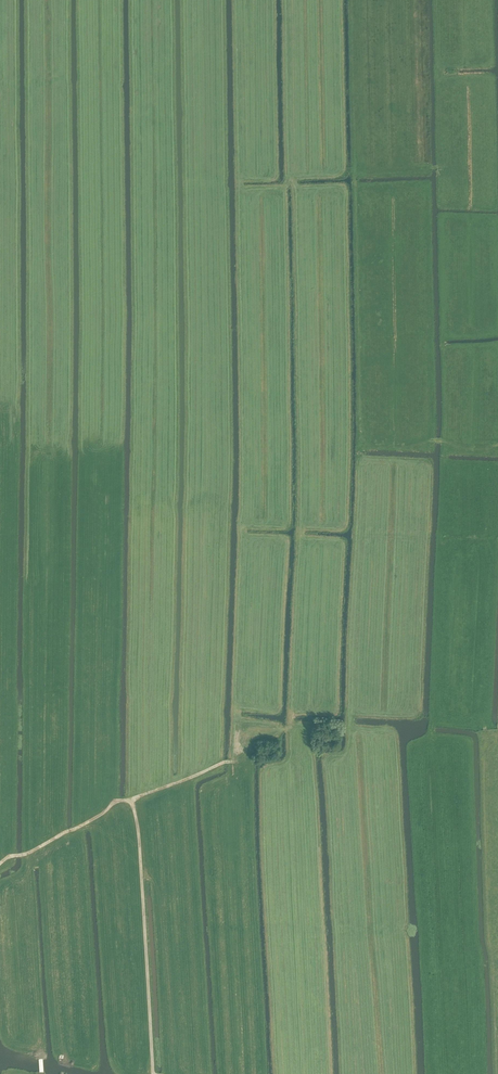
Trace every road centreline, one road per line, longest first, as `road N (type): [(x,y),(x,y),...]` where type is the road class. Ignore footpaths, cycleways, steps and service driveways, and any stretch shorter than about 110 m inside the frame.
road 1 (track): [(290,730),(290,744),(312,758),(330,1073)]
road 2 (track): [(302,523),(290,730),(257,730),(241,761),(222,763)]
road 3 (track): [(153,1073),(131,801)]
road 4 (track): [(0,865),(118,802),(222,763)]

